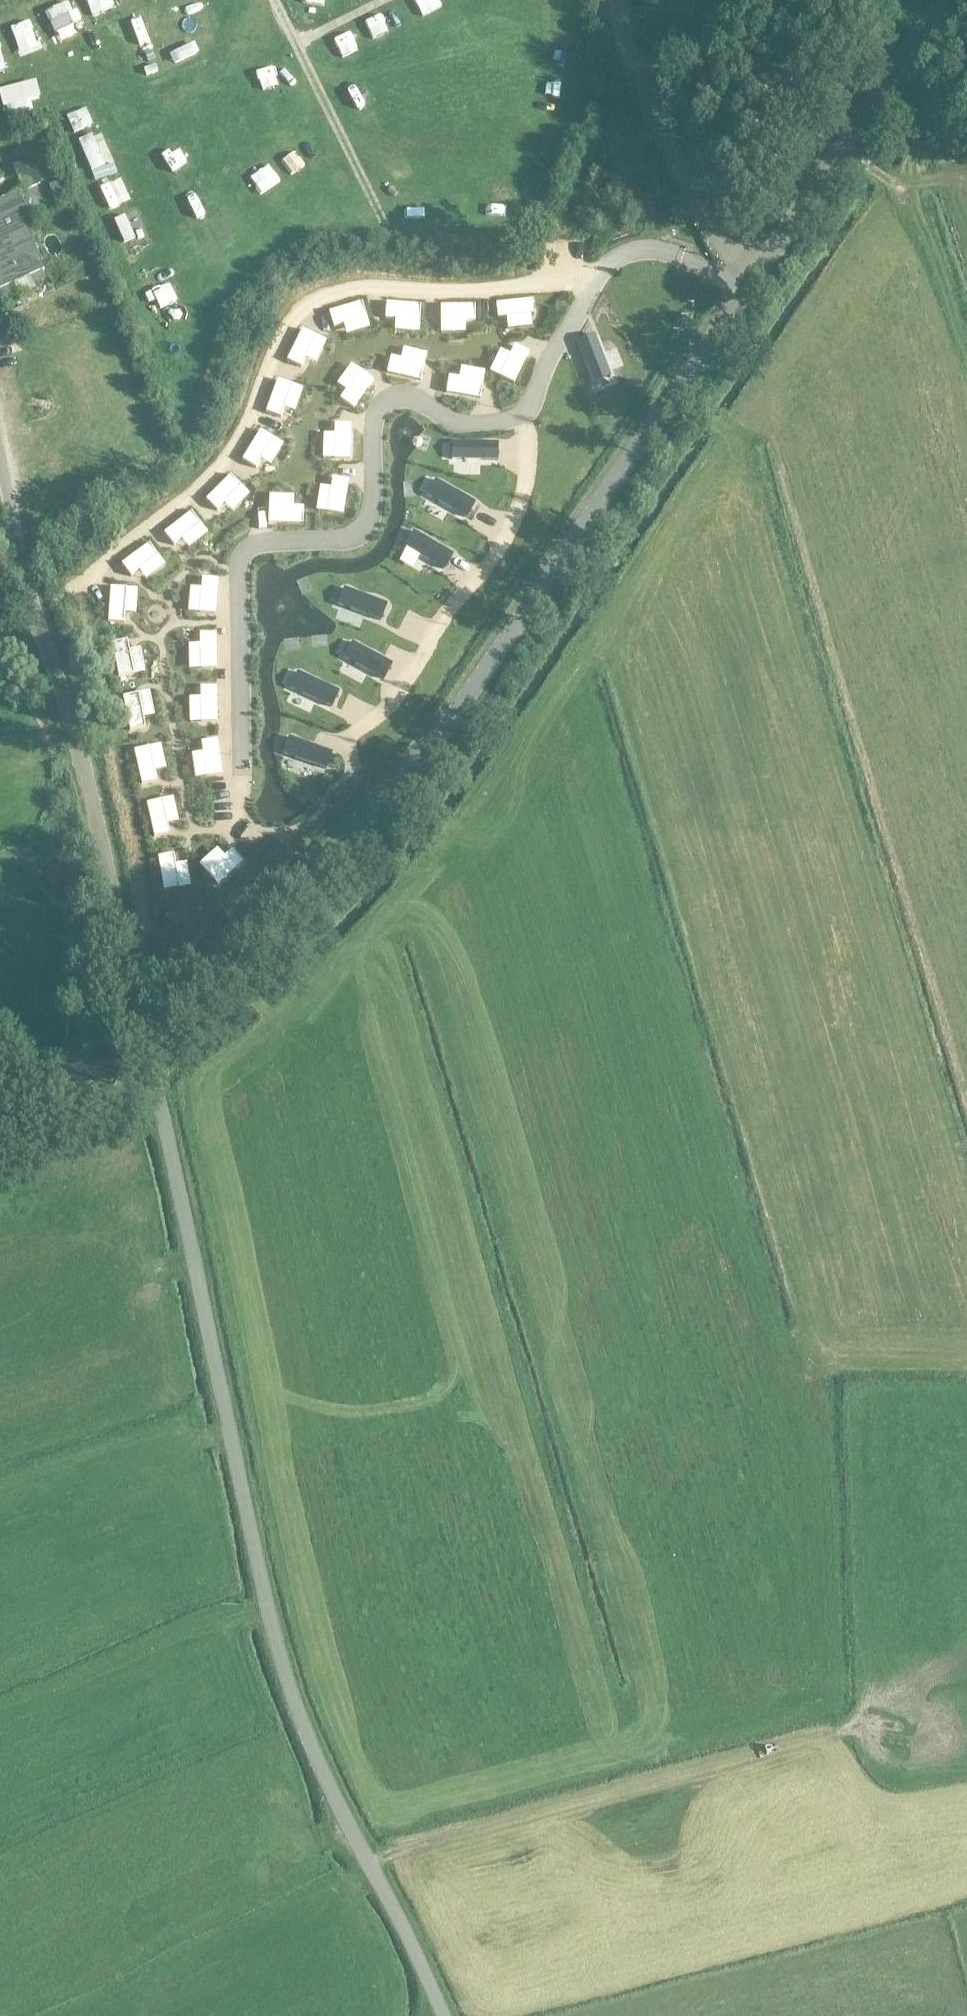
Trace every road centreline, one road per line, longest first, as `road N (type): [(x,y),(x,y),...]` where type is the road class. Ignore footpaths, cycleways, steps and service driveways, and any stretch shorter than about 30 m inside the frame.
road 1 (unclassified): [(142,1024),(333,848),(491,655),(941,0)]
road 2 (unclassified): [(440,2015),(263,1631),(142,1024)]
road 3 (unclassified): [(142,1024),(101,831),(0,450)]
road 4 (unclassified): [(0,1110),(142,1024)]

